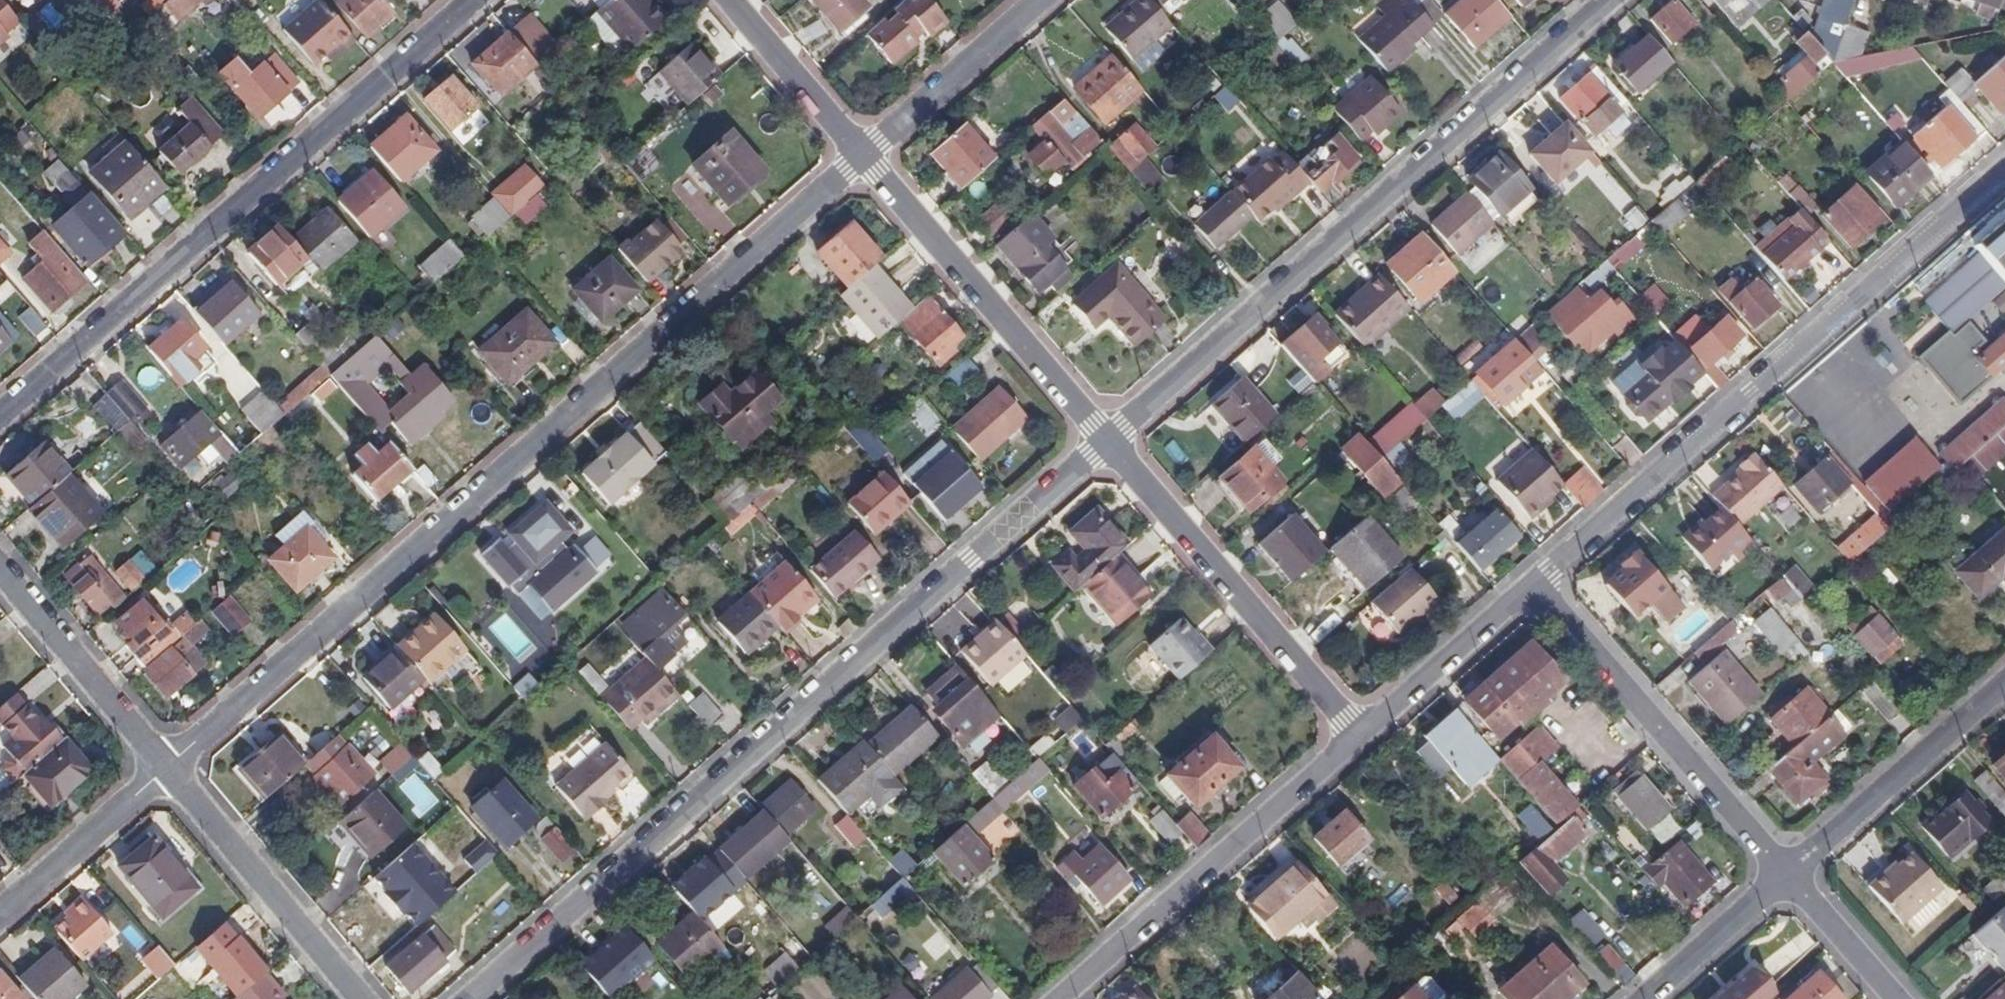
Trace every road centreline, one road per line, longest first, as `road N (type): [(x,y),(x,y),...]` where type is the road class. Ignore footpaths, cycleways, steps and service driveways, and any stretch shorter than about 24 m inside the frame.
road 1 (residential): [(169,767),(862,157)]
road 2 (residential): [(1107,441),(472,998)]
road 3 (residential): [(1609,0),(1107,441)]
road 4 (residential): [(0,416),(474,0)]
road 5 (residential): [(1537,586),(2004,170)]
road 6 (residential): [(1059,998),(1357,736)]
road 7 (residential): [(1107,441),(1357,736)]
road 8 (residential): [(1537,586),(1788,875)]
road 9 (residential): [(862,157),(1107,441)]
road 10 (residential): [(363,998),(169,767)]
road 11 (residential): [(1788,875),(2004,684)]
road 12 (residential): [(169,767),(0,568)]
road 13 (residential): [(862,157),(1043,0)]
road 14 (residential): [(1357,736),(1537,586)]
road 15 (residential): [(0,915),(169,767)]
road 16 (residential): [(729,0),(862,157)]
road 17 (residential): [(1647,998),(1788,875)]
road 18 (residential): [(1788,875),(1896,998)]

